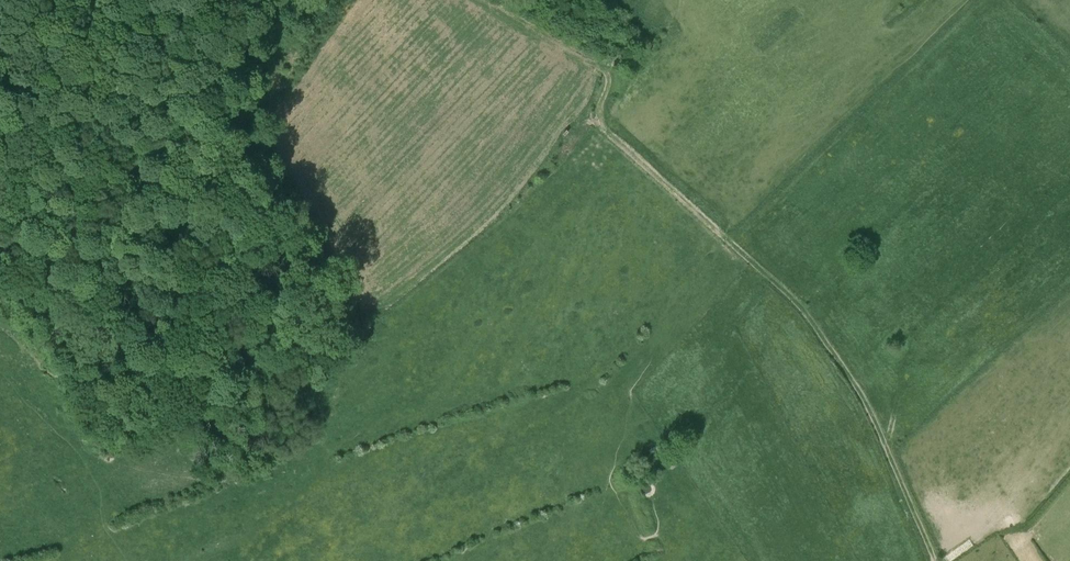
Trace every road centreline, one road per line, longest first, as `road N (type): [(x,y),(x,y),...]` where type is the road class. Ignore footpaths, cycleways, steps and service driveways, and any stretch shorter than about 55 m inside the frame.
road 1 (track): [(601,68),(607,132),(793,298),(847,372),(935,560)]

